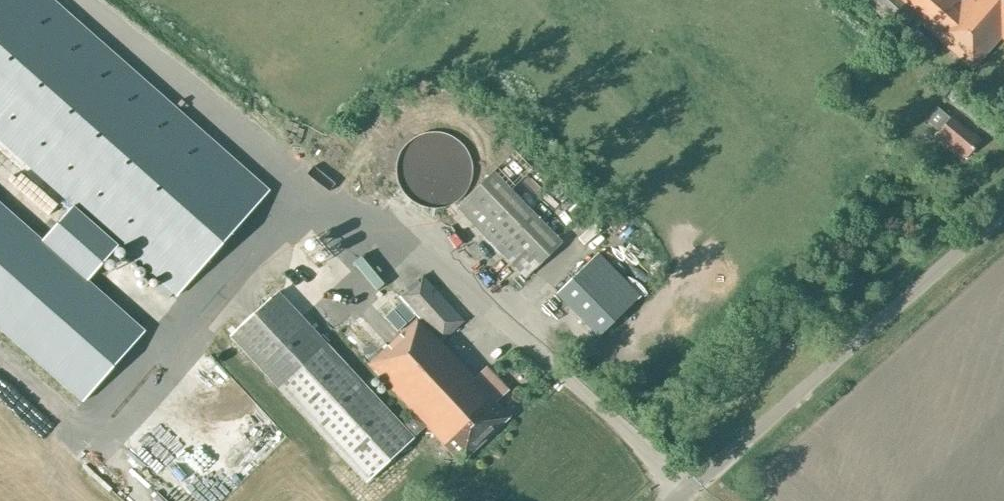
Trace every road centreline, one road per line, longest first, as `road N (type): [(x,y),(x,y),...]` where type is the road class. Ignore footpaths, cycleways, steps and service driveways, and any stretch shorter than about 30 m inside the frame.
road 1 (unclassified): [(681,500),(1003,215)]

